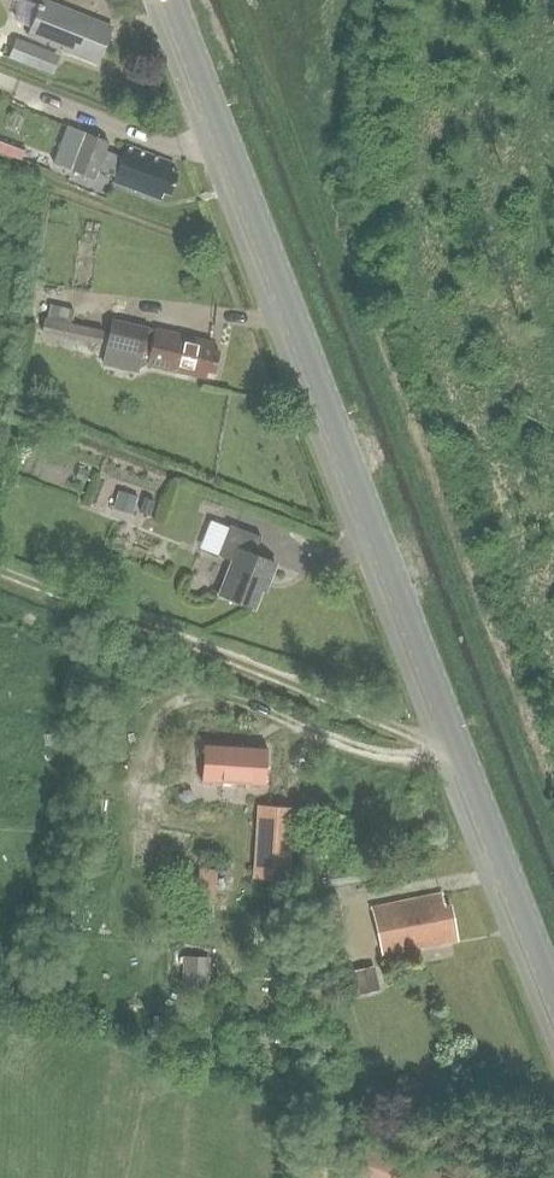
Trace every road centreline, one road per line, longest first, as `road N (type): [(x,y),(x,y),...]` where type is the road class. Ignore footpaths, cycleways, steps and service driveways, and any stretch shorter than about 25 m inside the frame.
road 1 (tertiary): [(553,982),(174,0)]
road 2 (track): [(464,752),(0,573)]

